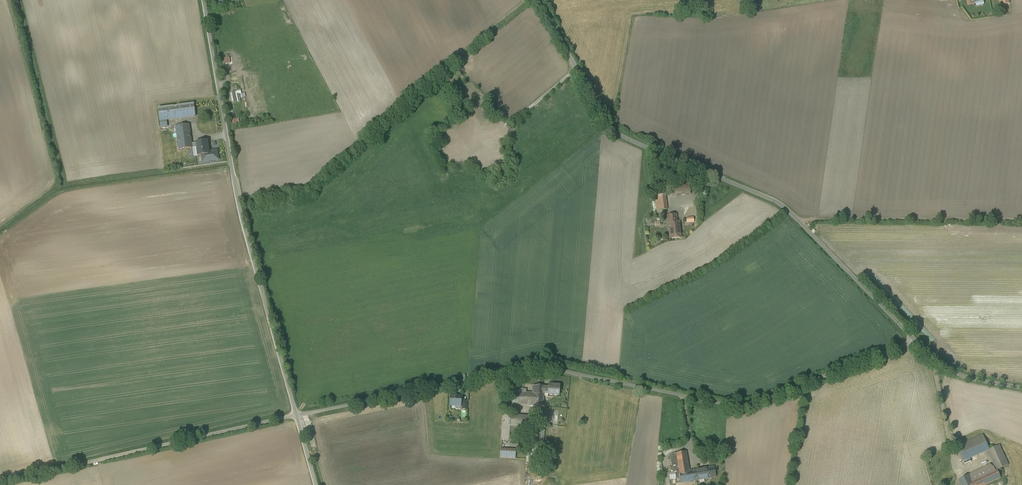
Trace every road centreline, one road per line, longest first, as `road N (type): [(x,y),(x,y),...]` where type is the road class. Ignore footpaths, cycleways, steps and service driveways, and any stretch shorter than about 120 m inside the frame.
road 1 (unclassified): [(295,414),(519,364),(748,397),(915,337)]
road 2 (unclassified): [(540,0),(601,114),(629,135),(783,203),(915,337)]
road 3 (unclassified): [(295,414),(241,219),(204,0)]
road 4 (unclassified): [(295,414),(0,478)]
road 5 (track): [(1021,217),(803,222)]

